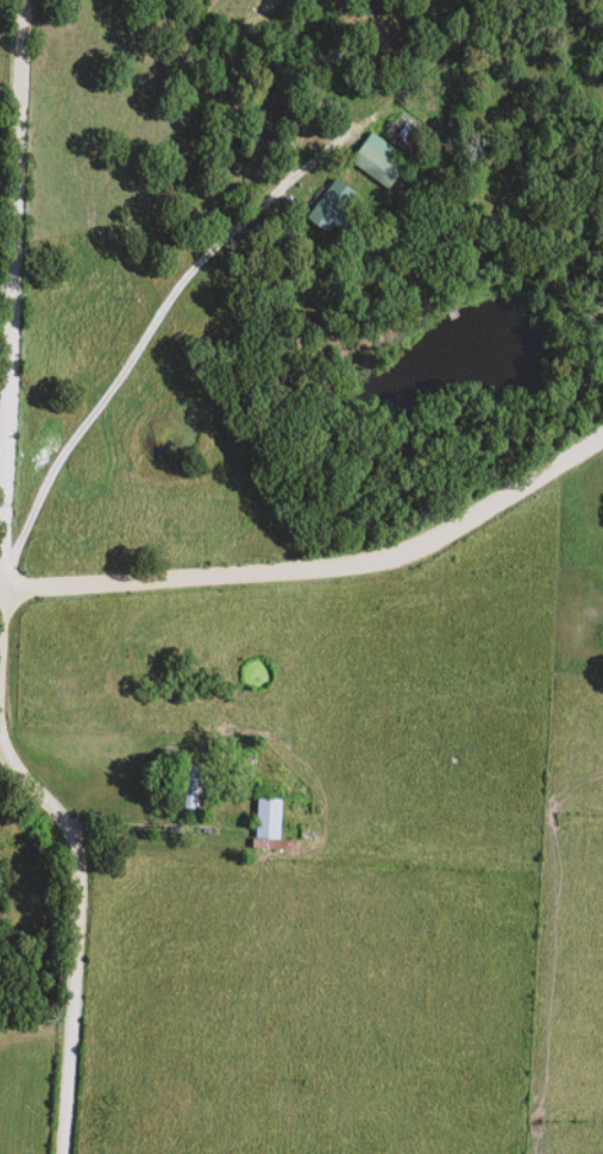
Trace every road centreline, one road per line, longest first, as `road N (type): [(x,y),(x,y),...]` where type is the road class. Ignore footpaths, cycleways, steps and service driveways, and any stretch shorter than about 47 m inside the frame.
road 1 (residential): [(0,681),(20,0)]
road 2 (residential): [(5,590),(394,566),(602,438)]
road 3 (residential): [(62,1153),(83,861),(0,729)]

